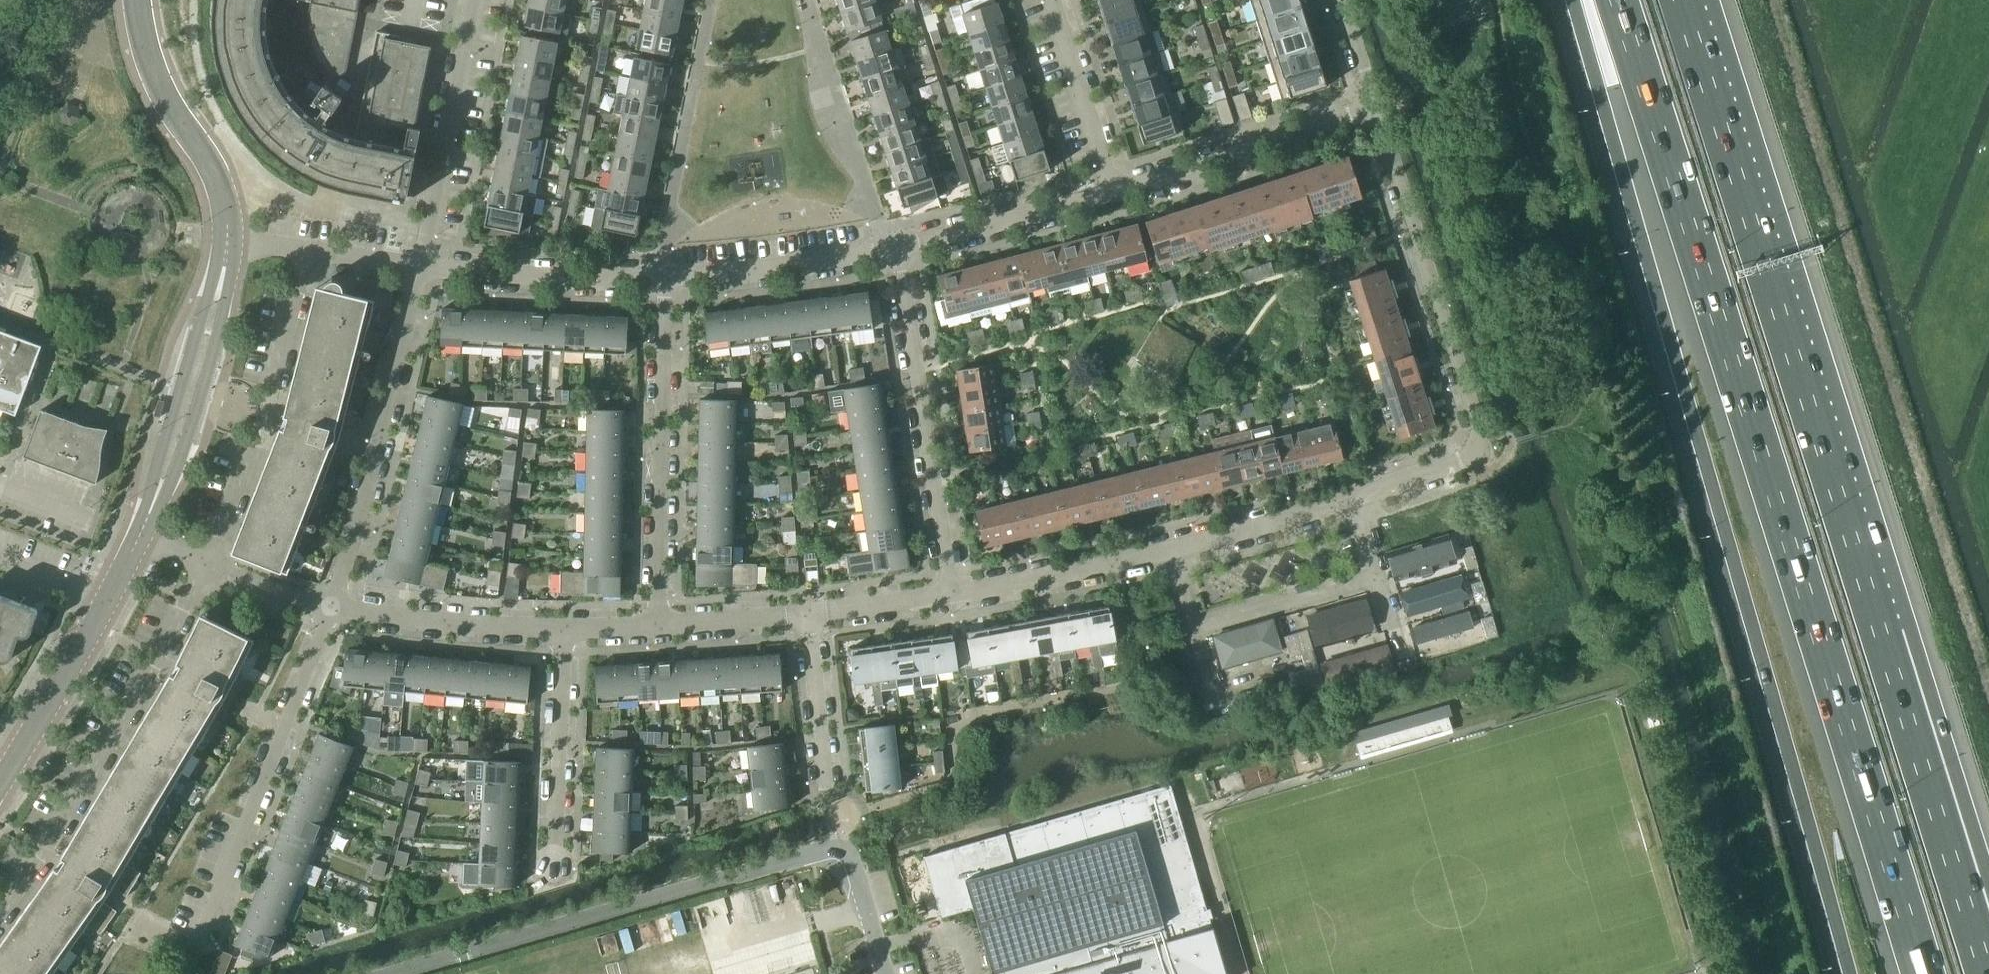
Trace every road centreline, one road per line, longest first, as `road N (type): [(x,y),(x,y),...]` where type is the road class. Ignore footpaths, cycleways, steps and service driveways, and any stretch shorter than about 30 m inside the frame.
road 1 (motorway): [(1620,0),(1925,973)]
road 2 (motorway): [(1985,973),(1682,0)]
road 3 (motorway): [(1579,0),(1843,973)]
road 4 (residential): [(1376,108),(1486,453),(1354,498)]
road 5 (unclassified): [(398,973),(835,852)]
road 6 (residential): [(329,609),(419,267)]
road 7 (residential): [(201,936),(329,609)]
road 8 (residential): [(658,625),(665,277)]
road 9 (residential): [(951,592),(895,249)]
road 10 (tertiary): [(140,534),(192,386),(227,244)]
road 11 (residential): [(1115,192),(1376,108)]
road 12 (residential): [(419,267),(472,0)]
road 13 (tertiary): [(227,244),(220,184),(147,59),(135,0)]
road 14 (residential): [(419,267),(665,277)]
road 15 (residential): [(835,852),(840,816),(826,789),(808,615)]
road 16 (residential): [(554,866),(562,630)]
road 17 (residential): [(562,630),(329,609)]
road 18 (residential): [(665,277),(895,249)]
road 19 (residential): [(895,249),(1115,192)]
road 20 (residential): [(1171,549),(951,592)]
road 21 (tertiary): [(0,782),(106,599)]
road 22 (residential): [(329,609),(140,534)]
road 23 (residential): [(1053,0),(1115,192)]
road 24 (residential): [(227,244),(419,267)]
road 25 (residential): [(1354,498),(1171,549)]
road 26 (residential): [(1377,577),(1195,630)]
road 27 (residential): [(808,615),(658,625)]
road 28 (residential): [(951,592),(808,615)]
road 29 (unclassified): [(885,973),(835,852)]

